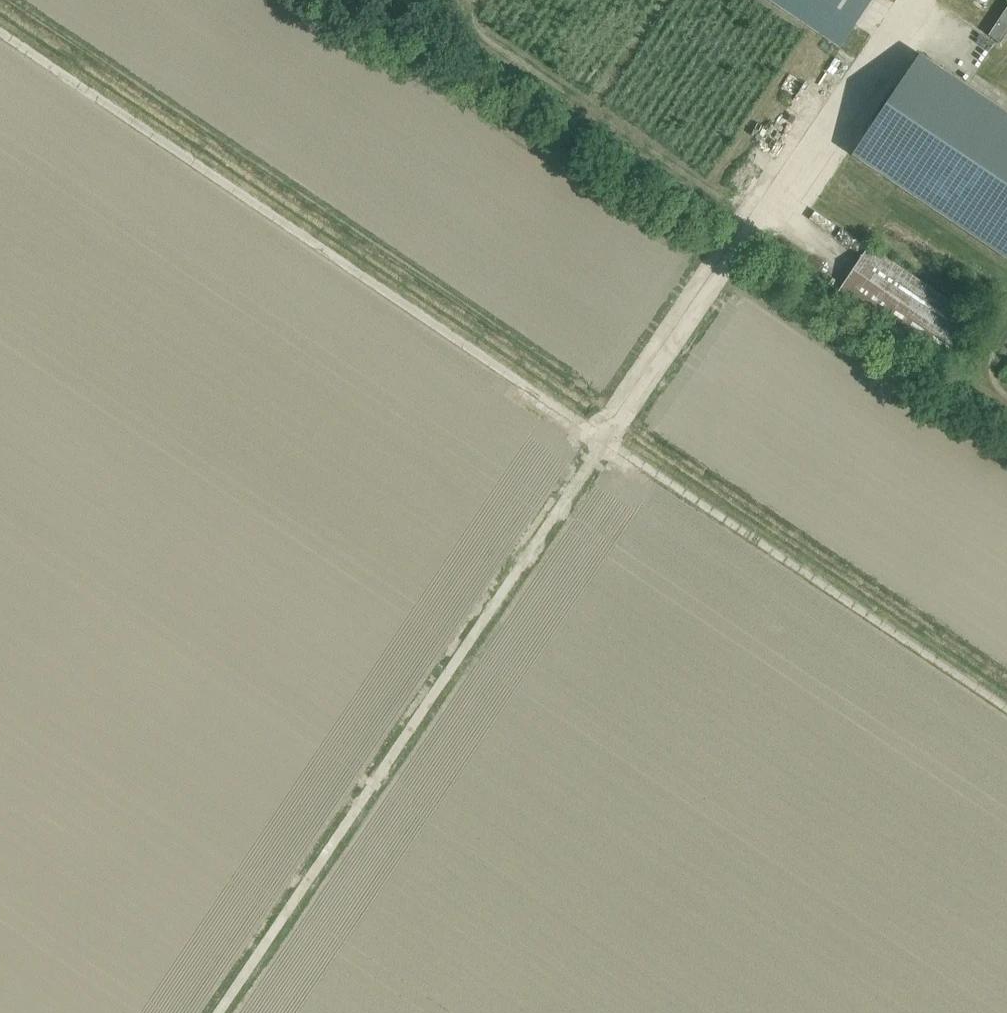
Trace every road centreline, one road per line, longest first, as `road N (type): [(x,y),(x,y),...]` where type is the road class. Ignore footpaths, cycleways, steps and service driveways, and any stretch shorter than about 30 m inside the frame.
road 1 (track): [(221,1012),(761,218)]

